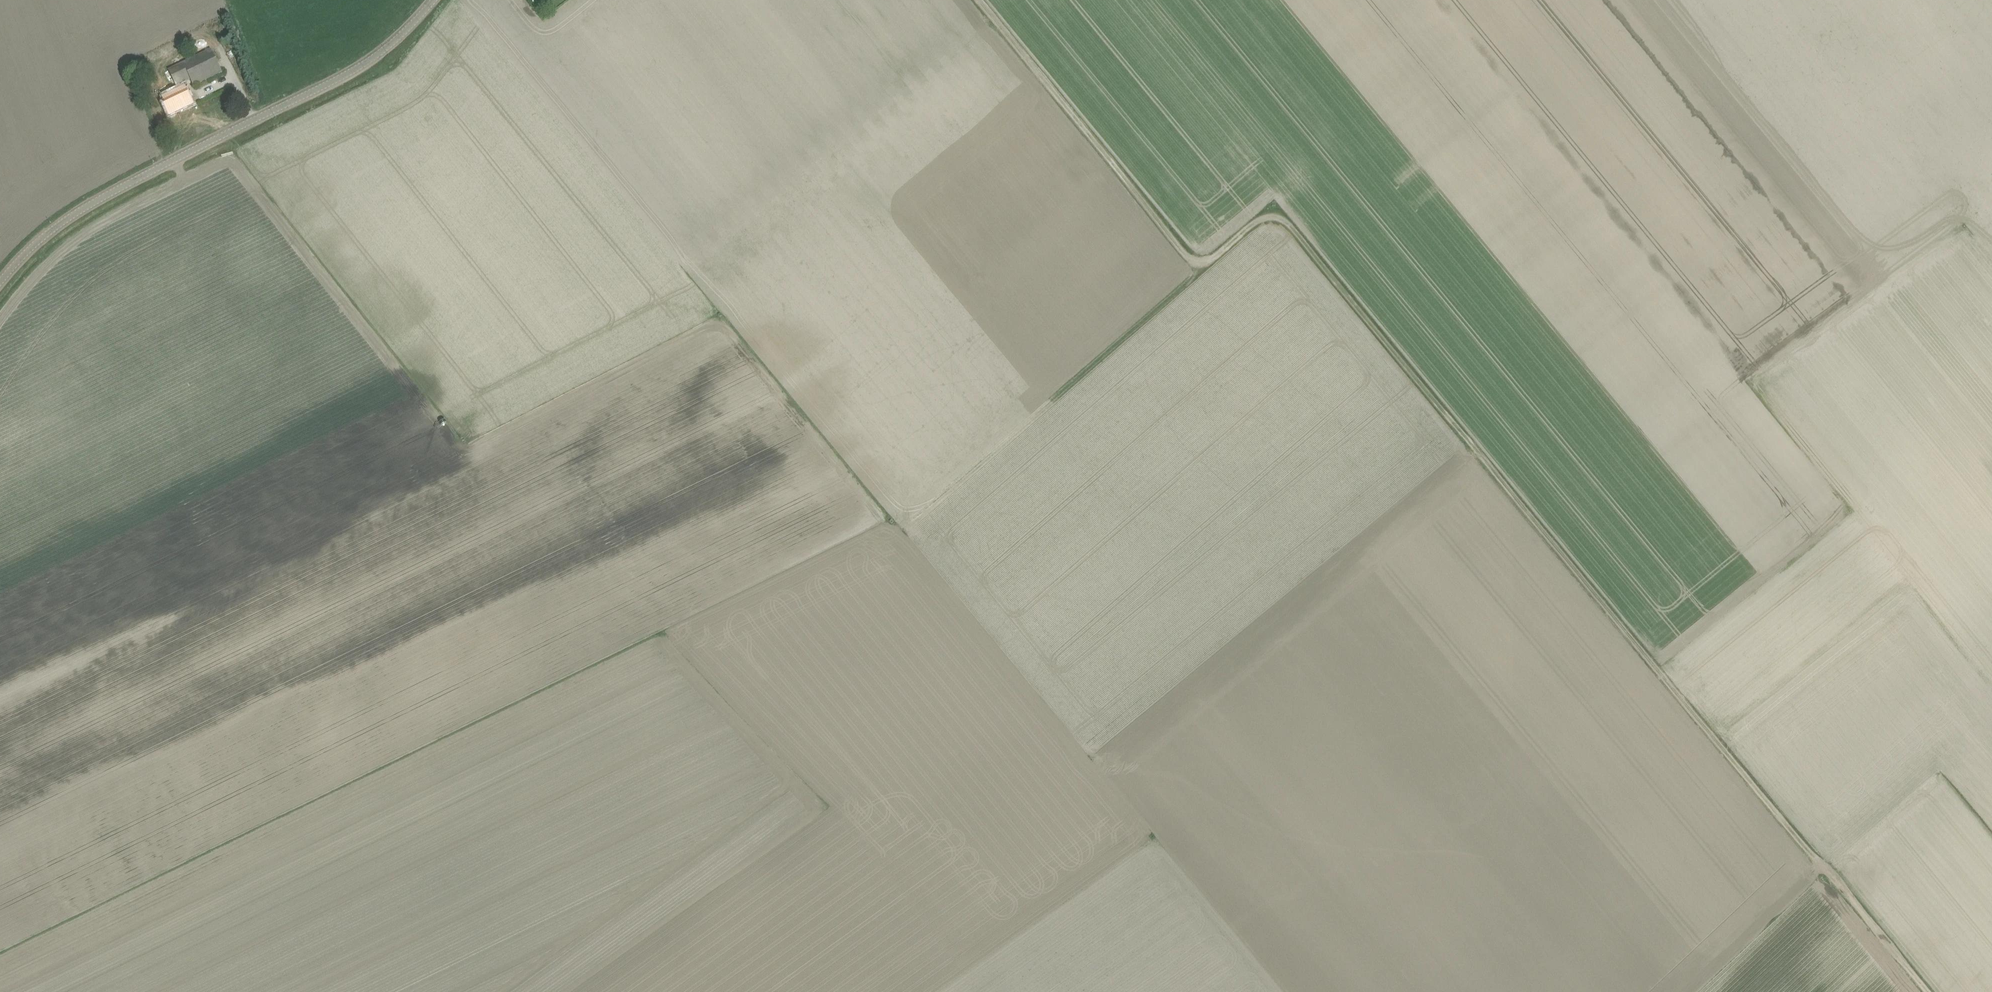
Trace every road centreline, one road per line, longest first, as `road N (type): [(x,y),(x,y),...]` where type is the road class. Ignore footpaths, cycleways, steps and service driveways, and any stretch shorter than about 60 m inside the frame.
road 1 (track): [(1928,991),(1281,219),(1252,220),(1203,263),(1195,260),(980,0)]
road 2 (tertiary): [(0,284),(61,222),(381,53),(433,0)]

